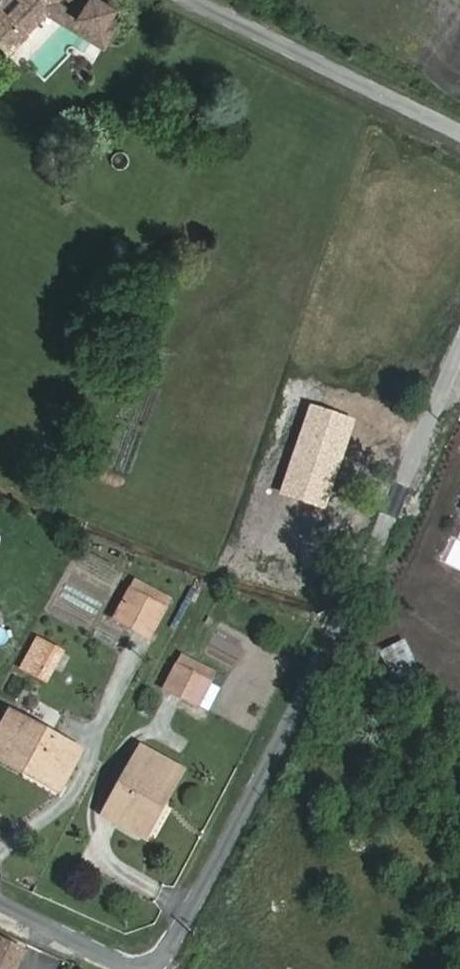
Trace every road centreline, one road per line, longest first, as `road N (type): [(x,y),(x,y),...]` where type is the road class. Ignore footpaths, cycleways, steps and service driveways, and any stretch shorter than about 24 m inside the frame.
road 1 (residential): [(459,358),(186,925),(154,965),(0,897)]
road 2 (residential): [(207,0),(459,130)]

